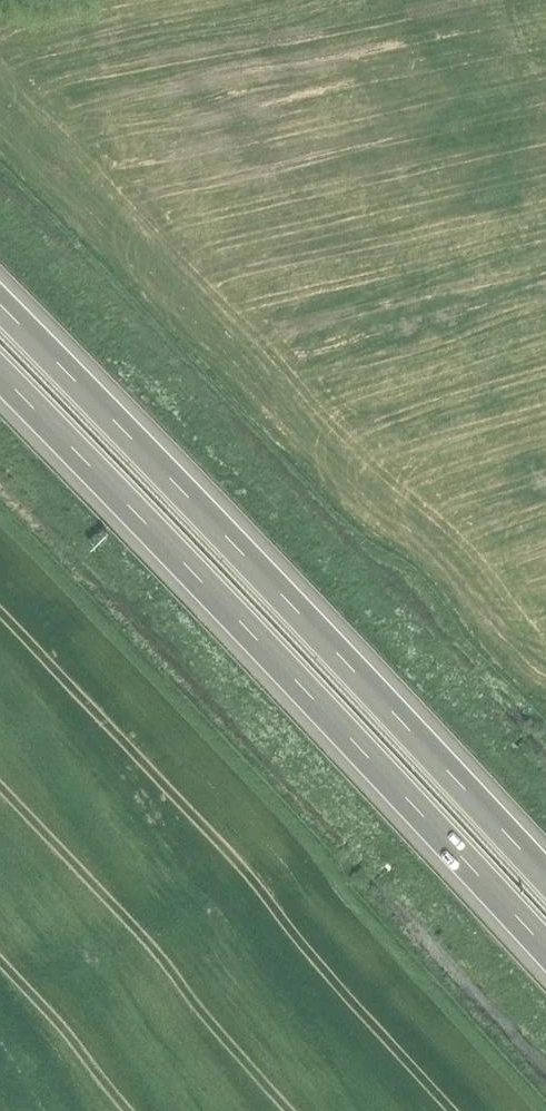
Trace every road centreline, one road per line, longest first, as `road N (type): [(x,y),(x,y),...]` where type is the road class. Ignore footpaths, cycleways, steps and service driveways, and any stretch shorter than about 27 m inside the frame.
road 1 (motorway): [(0,377),(545,954)]
road 2 (motorway): [(545,880),(0,309)]

